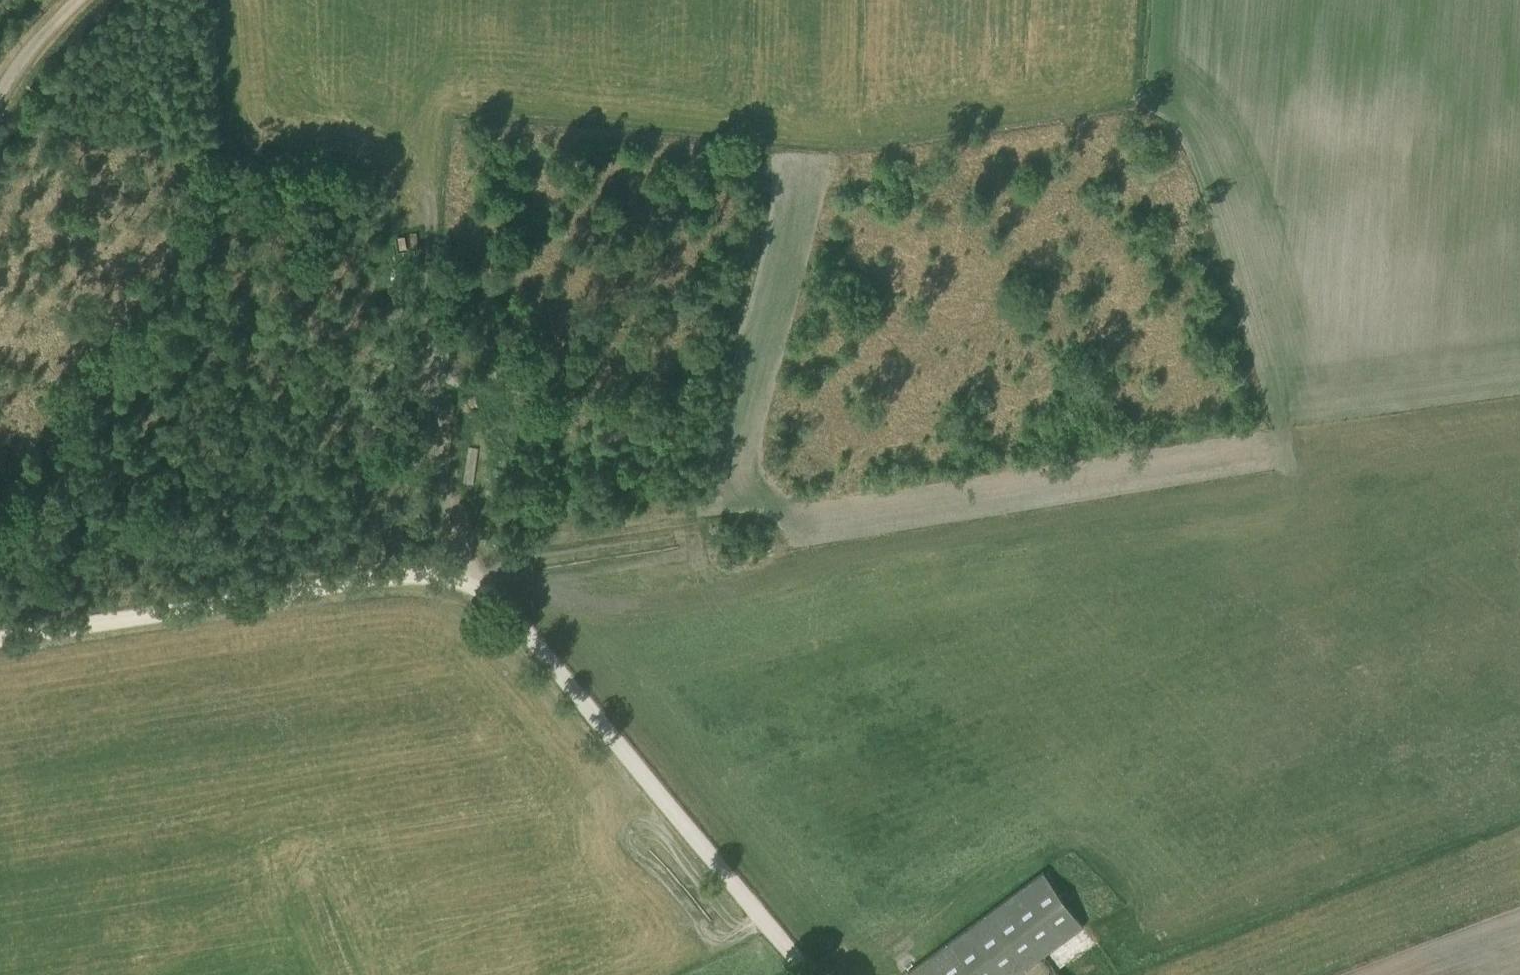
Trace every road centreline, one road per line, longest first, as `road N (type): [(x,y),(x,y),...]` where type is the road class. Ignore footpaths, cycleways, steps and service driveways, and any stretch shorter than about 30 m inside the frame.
road 1 (track): [(816,974),(498,595),(465,578),(390,573),(0,640)]
road 2 (track): [(0,91),(88,0)]

